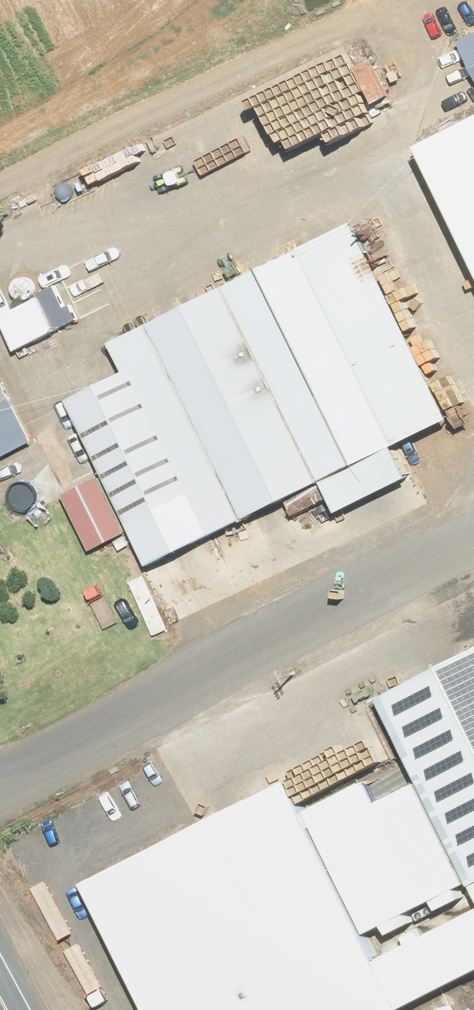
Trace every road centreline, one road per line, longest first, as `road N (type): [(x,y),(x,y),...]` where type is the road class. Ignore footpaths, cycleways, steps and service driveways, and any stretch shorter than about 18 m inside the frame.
road 1 (unclassified): [(473,525),(0,765)]

